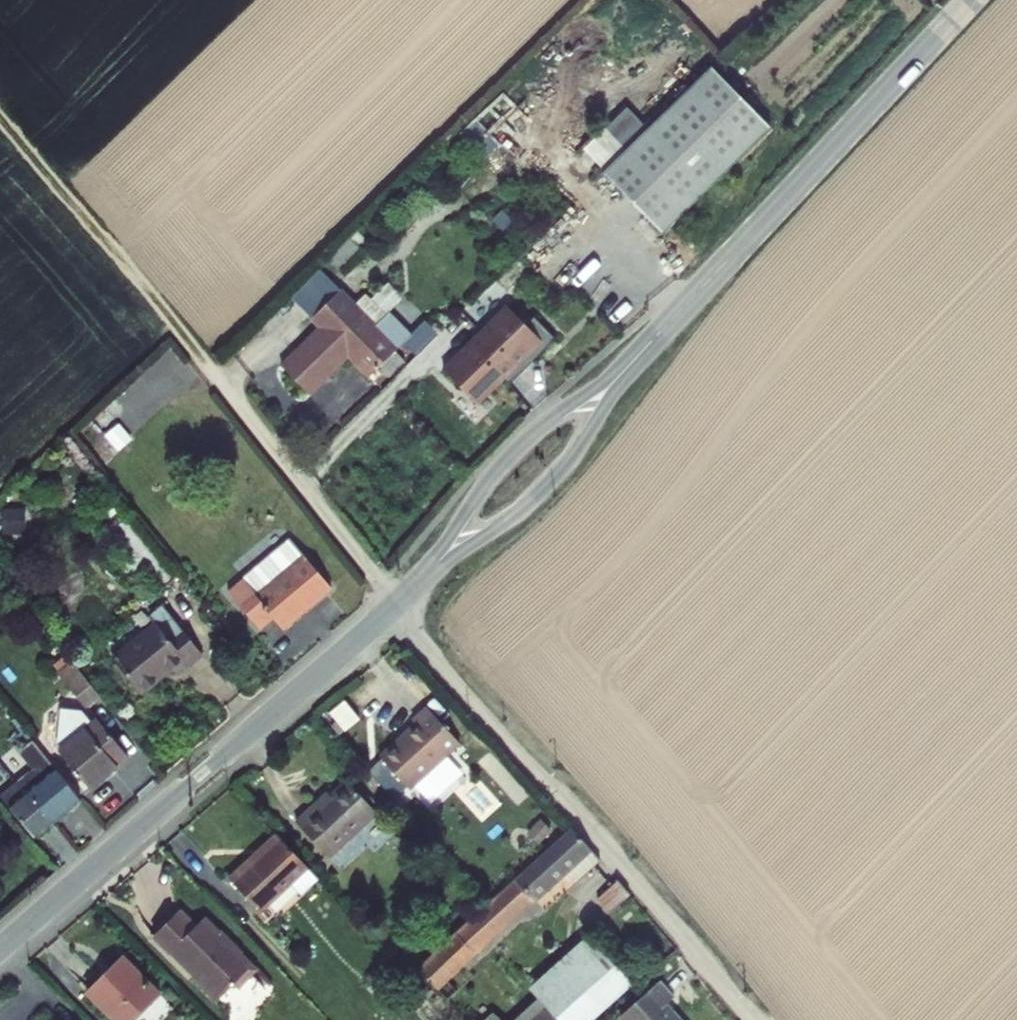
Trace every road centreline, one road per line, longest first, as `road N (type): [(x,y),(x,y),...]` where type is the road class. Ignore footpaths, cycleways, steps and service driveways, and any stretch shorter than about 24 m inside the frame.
road 1 (track): [(393,604),(752,1019)]
road 2 (tertiary): [(0,948),(393,604)]
road 3 (tertiary): [(639,354),(971,0)]
road 4 (tertiary): [(393,604),(560,472),(639,354)]
road 5 (tertiary): [(639,354),(515,450),(393,604)]
road 6 (track): [(0,118),(205,363)]
road 7 (residential): [(205,363),(393,604)]

